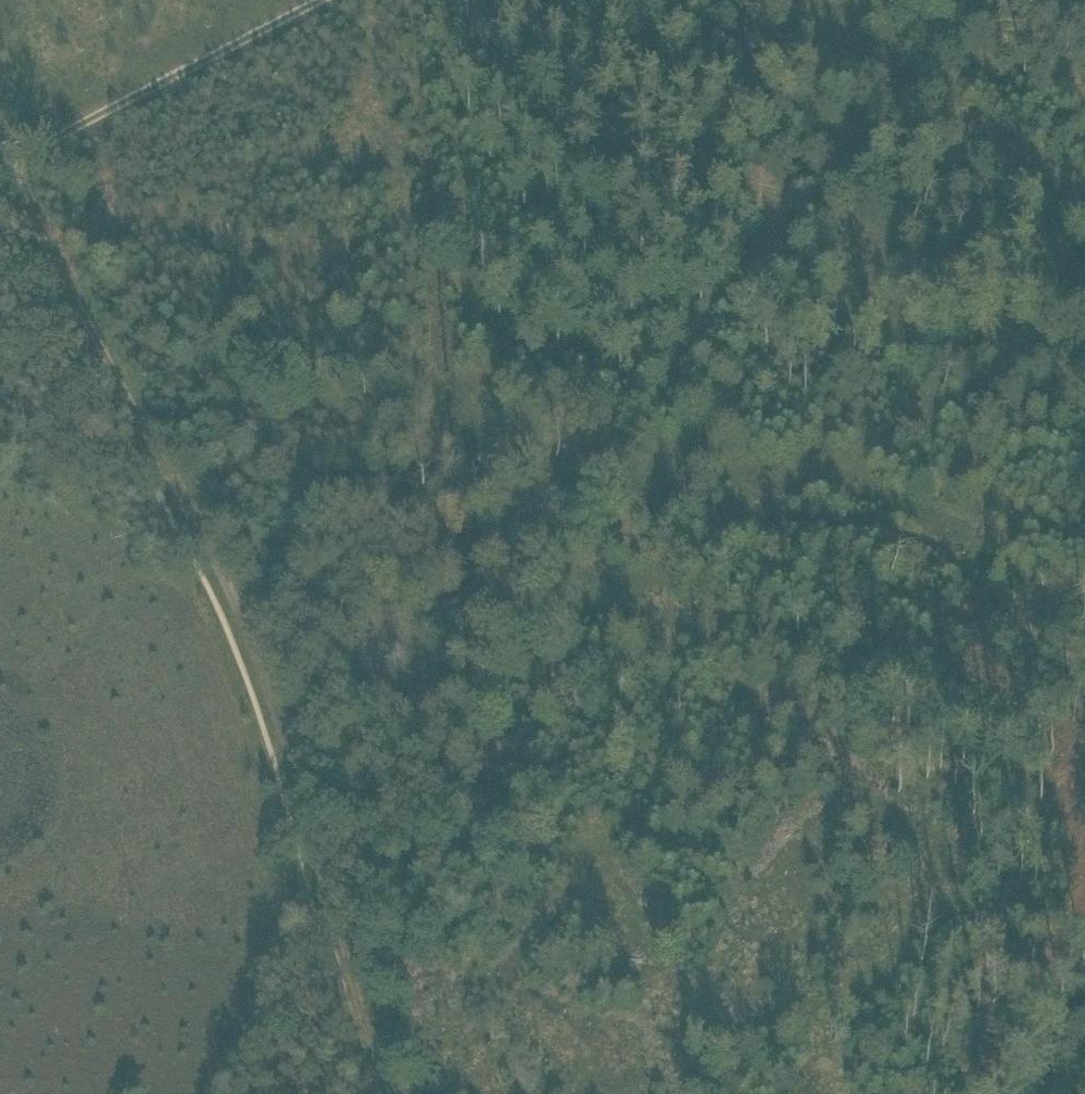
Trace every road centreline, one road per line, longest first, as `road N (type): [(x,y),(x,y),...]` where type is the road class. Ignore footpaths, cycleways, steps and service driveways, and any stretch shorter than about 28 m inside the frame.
road 1 (track): [(10,163),(247,623),(282,717),(367,1042),(390,1093)]
road 2 (track): [(328,0),(10,163)]

